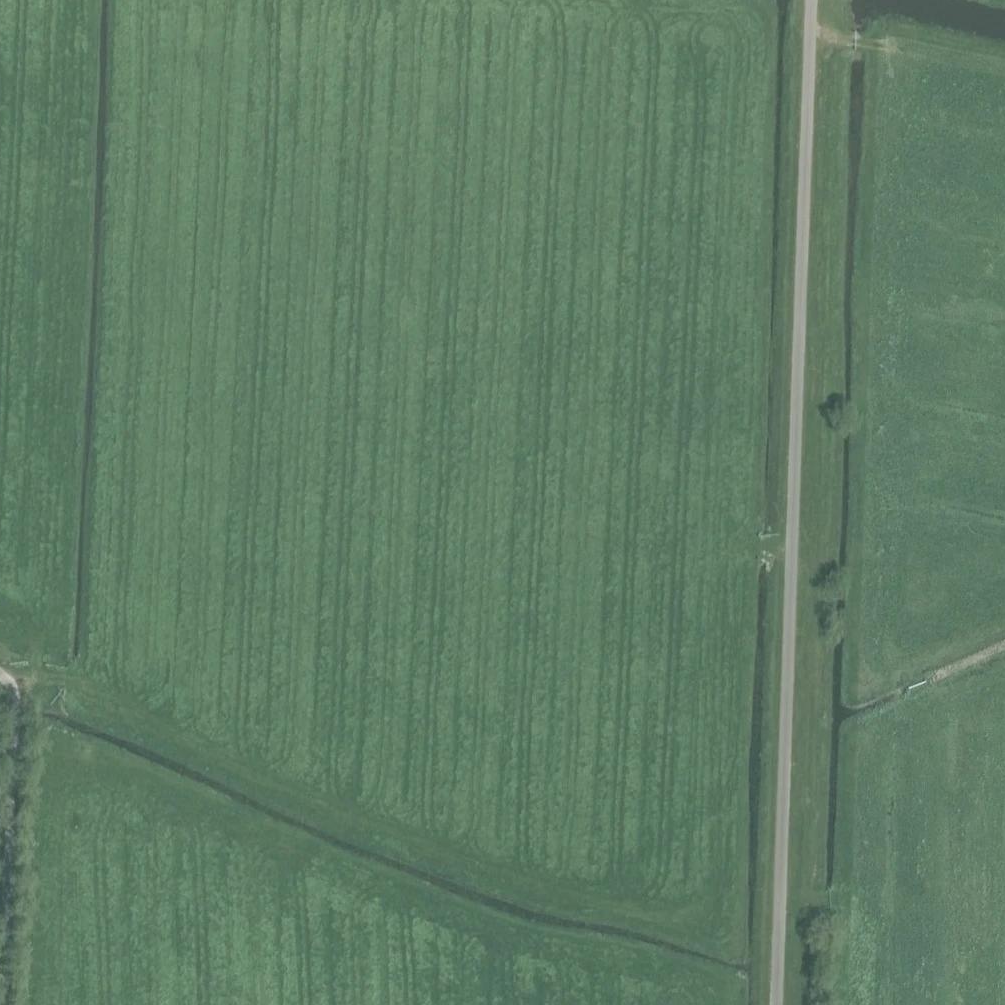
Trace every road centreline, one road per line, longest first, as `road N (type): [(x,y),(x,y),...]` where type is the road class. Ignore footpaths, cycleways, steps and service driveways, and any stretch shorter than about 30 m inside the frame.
road 1 (unclassified): [(777,1004),(809,0)]
road 2 (unclassified): [(4,1004),(16,696),(0,675)]

